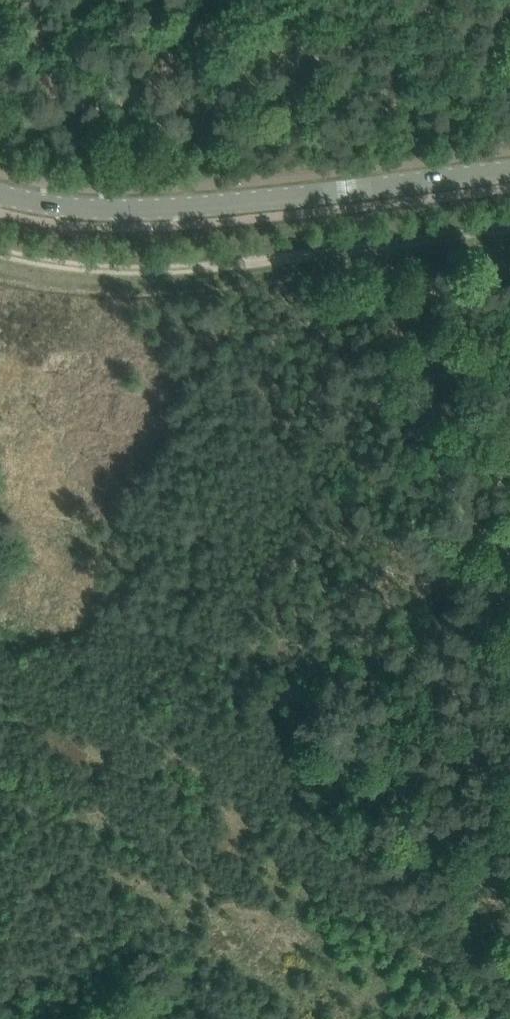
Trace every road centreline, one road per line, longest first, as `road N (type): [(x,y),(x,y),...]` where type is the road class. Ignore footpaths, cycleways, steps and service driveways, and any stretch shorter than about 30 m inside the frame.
road 1 (tertiary): [(0,193),(81,207),(174,207),(509,170)]

